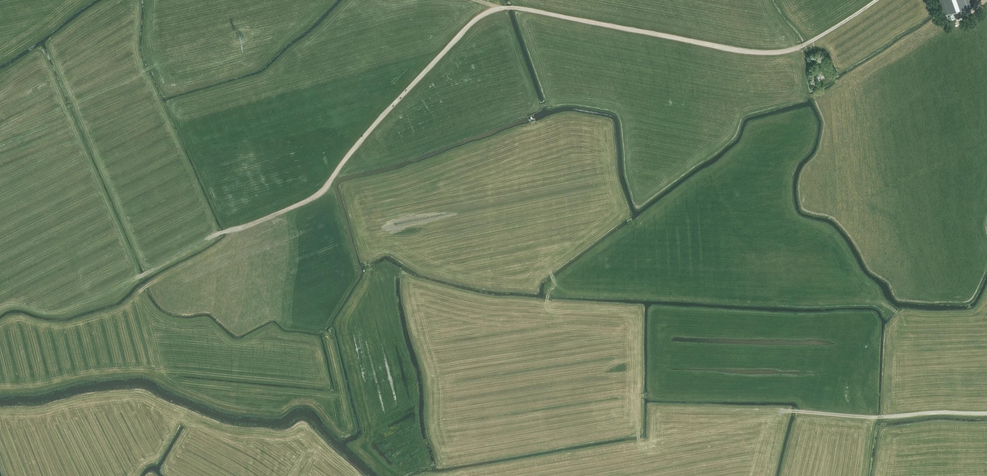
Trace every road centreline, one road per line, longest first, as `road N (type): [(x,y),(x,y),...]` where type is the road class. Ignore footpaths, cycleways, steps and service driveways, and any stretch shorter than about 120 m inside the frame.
road 1 (track): [(876,0),(813,41),(774,53),(491,10),(354,147),(326,188),(230,230)]
road 2 (track): [(788,411),(986,414)]

